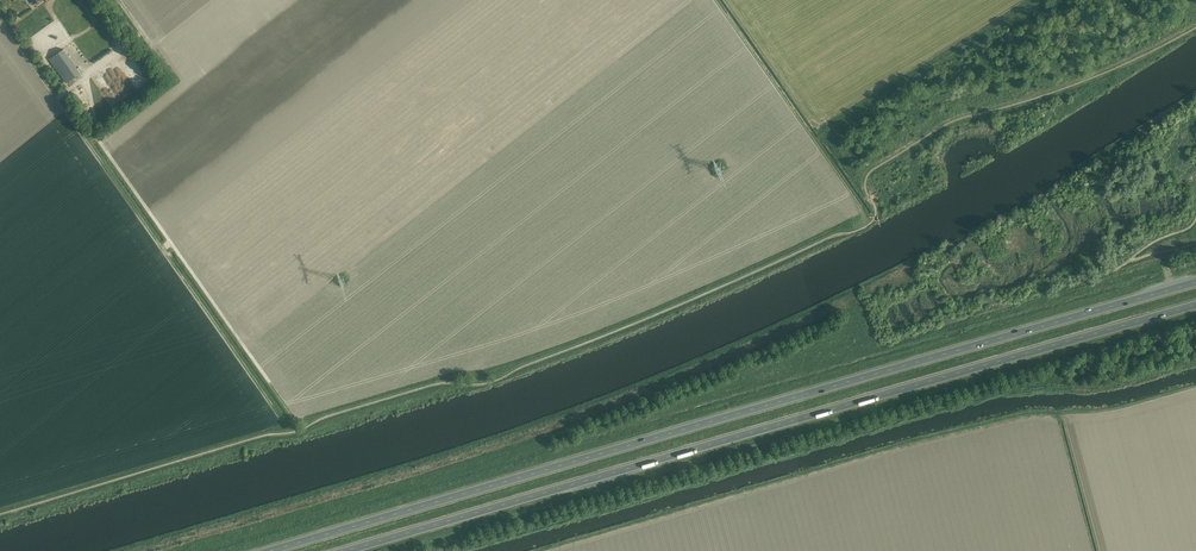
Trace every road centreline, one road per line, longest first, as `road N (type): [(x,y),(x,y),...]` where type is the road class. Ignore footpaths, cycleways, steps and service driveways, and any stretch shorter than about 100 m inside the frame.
road 1 (trunk): [(1195,282),(280,550)]
road 2 (trunk): [(352,550),(1195,306)]

